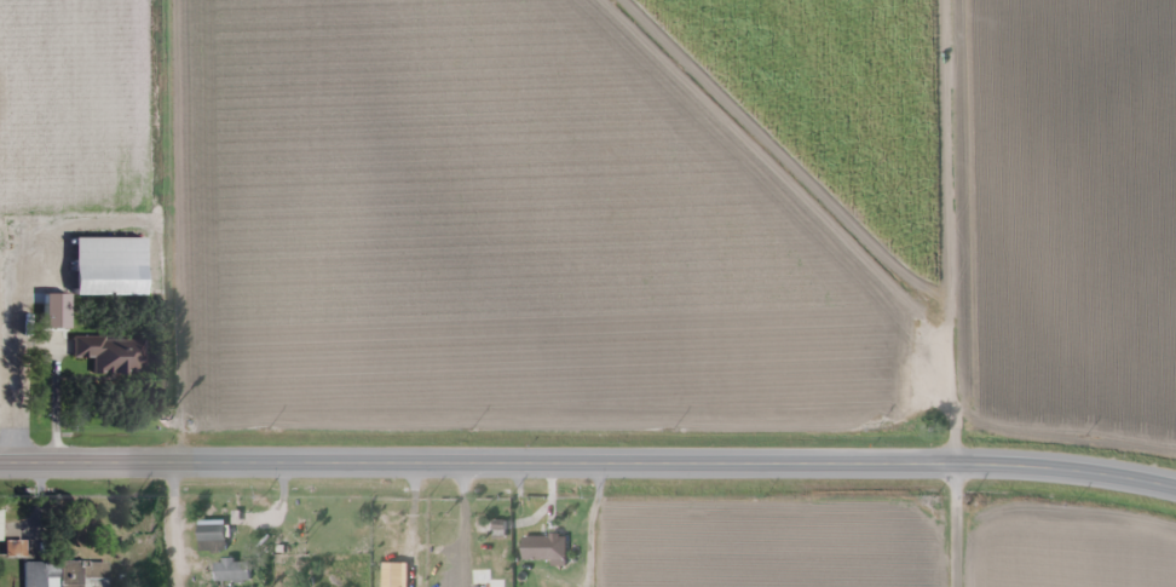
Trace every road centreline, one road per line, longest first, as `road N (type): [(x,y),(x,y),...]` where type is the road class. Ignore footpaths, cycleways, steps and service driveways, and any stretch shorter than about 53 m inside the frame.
road 1 (primary): [(0,464),(959,471),(1109,482),(1175,496)]
road 2 (residential): [(954,0),(958,586)]

